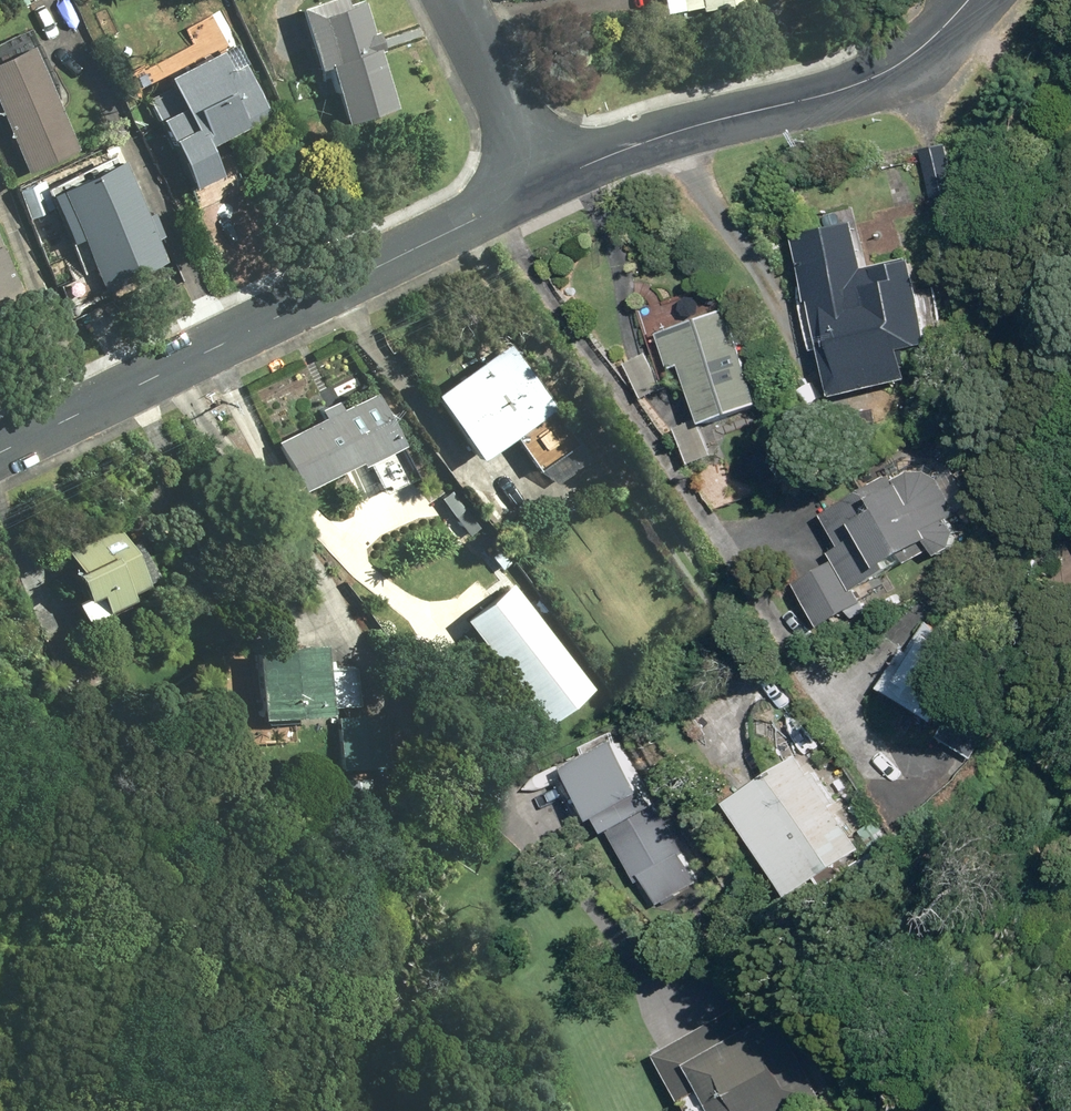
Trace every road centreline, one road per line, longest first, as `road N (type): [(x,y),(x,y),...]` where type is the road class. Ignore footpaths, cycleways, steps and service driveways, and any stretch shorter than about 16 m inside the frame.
road 1 (tertiary): [(0,452),(548,184)]
road 2 (tertiary): [(548,184),(652,140),(848,86),(909,58),(968,0)]
road 3 (residential): [(548,184),(454,0)]

